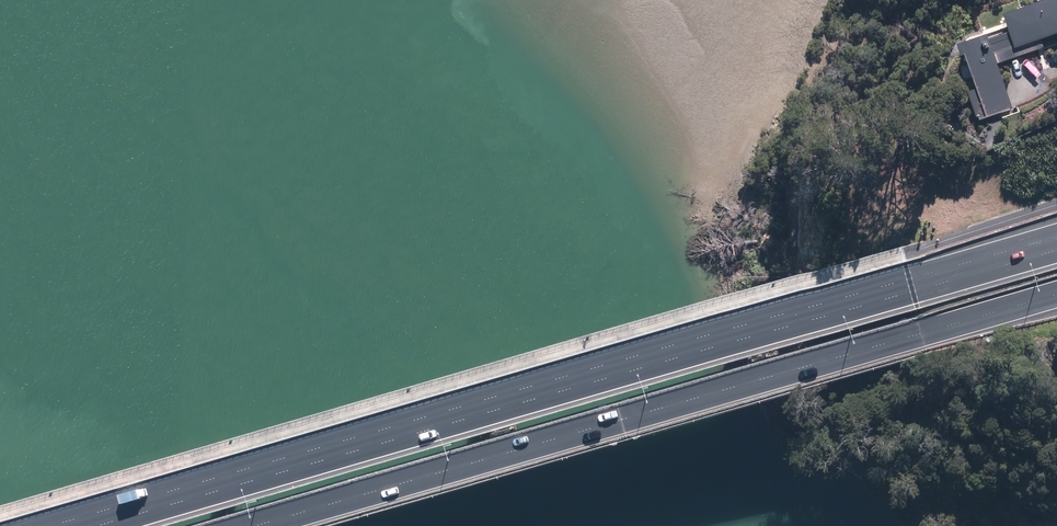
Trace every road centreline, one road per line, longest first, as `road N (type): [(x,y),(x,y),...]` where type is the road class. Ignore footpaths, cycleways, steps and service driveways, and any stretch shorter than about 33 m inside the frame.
road 1 (motorway): [(104,525),(1056,251)]
road 2 (motorway): [(1056,295),(257,525)]

